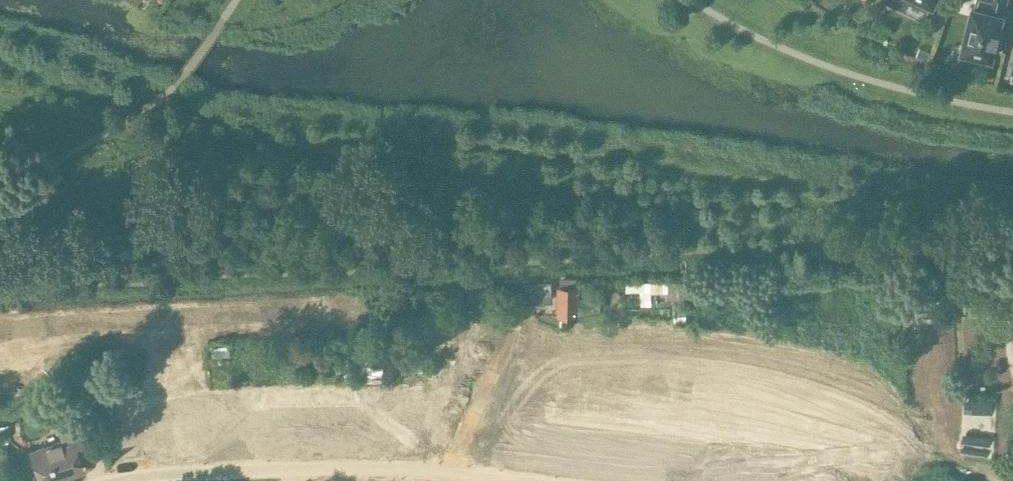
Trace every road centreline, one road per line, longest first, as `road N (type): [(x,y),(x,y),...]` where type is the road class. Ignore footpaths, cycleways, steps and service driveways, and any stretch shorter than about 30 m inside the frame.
road 1 (unclassified): [(515,480),(362,469),(119,480)]

